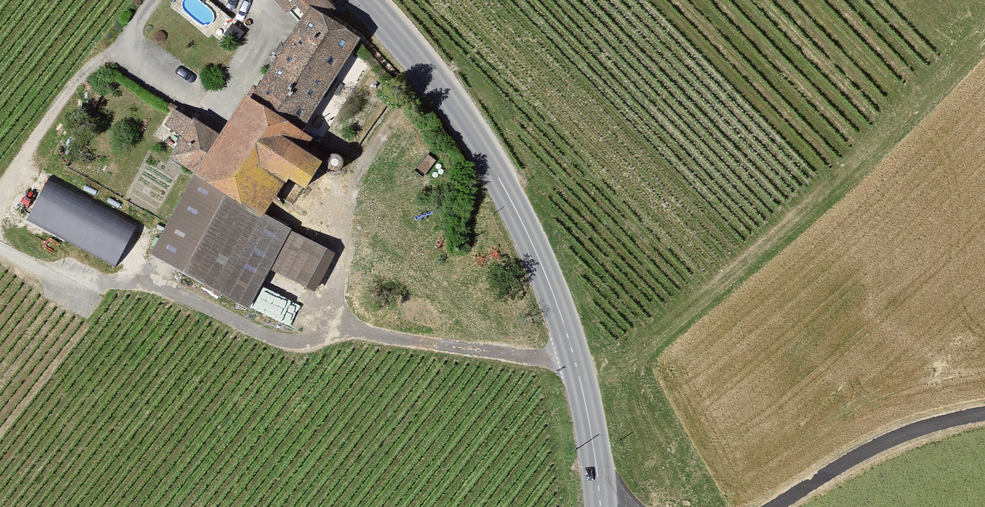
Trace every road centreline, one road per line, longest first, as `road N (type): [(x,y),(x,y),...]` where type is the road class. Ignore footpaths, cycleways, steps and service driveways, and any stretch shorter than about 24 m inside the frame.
road 1 (tertiary): [(601,506),(593,413),(540,256),(461,112),(364,0)]
road 2 (track): [(0,187),(147,0)]
road 3 (track): [(785,506),(952,429),(984,425)]

